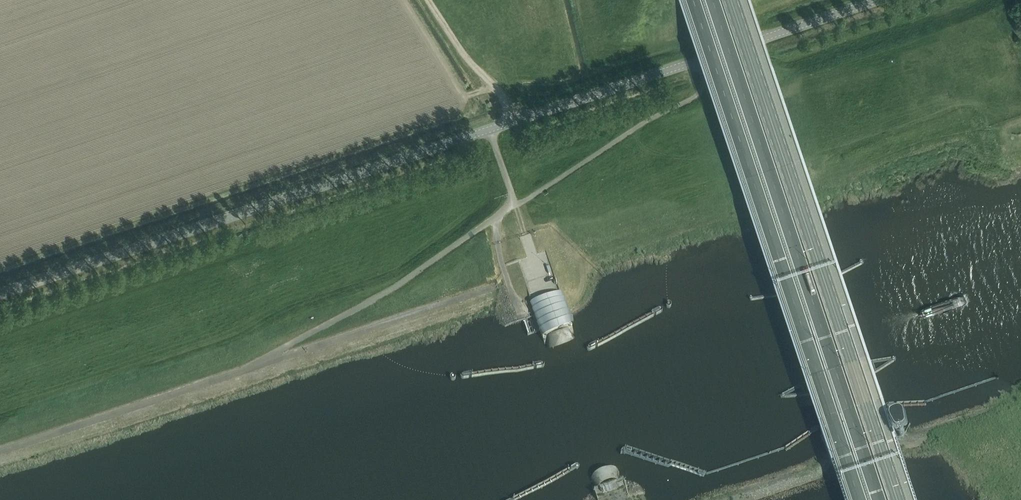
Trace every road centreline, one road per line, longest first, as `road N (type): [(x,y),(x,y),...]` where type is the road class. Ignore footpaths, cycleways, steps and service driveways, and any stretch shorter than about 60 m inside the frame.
road 1 (secondary): [(896,499),(730,0)]
road 2 (trunk): [(693,0),(858,499)]
road 3 (trunk): [(877,499),(712,0)]
road 4 (unclassified): [(0,294),(489,131)]
road 5 (unclassified): [(489,131),(880,0)]
road 6 (unclassified): [(489,131),(515,204),(390,291),(250,368)]
road 7 (unclassified): [(250,368),(0,451)]
road 8 (unclassified): [(250,368),(494,286)]
road 9 (track): [(514,122),(428,0)]

